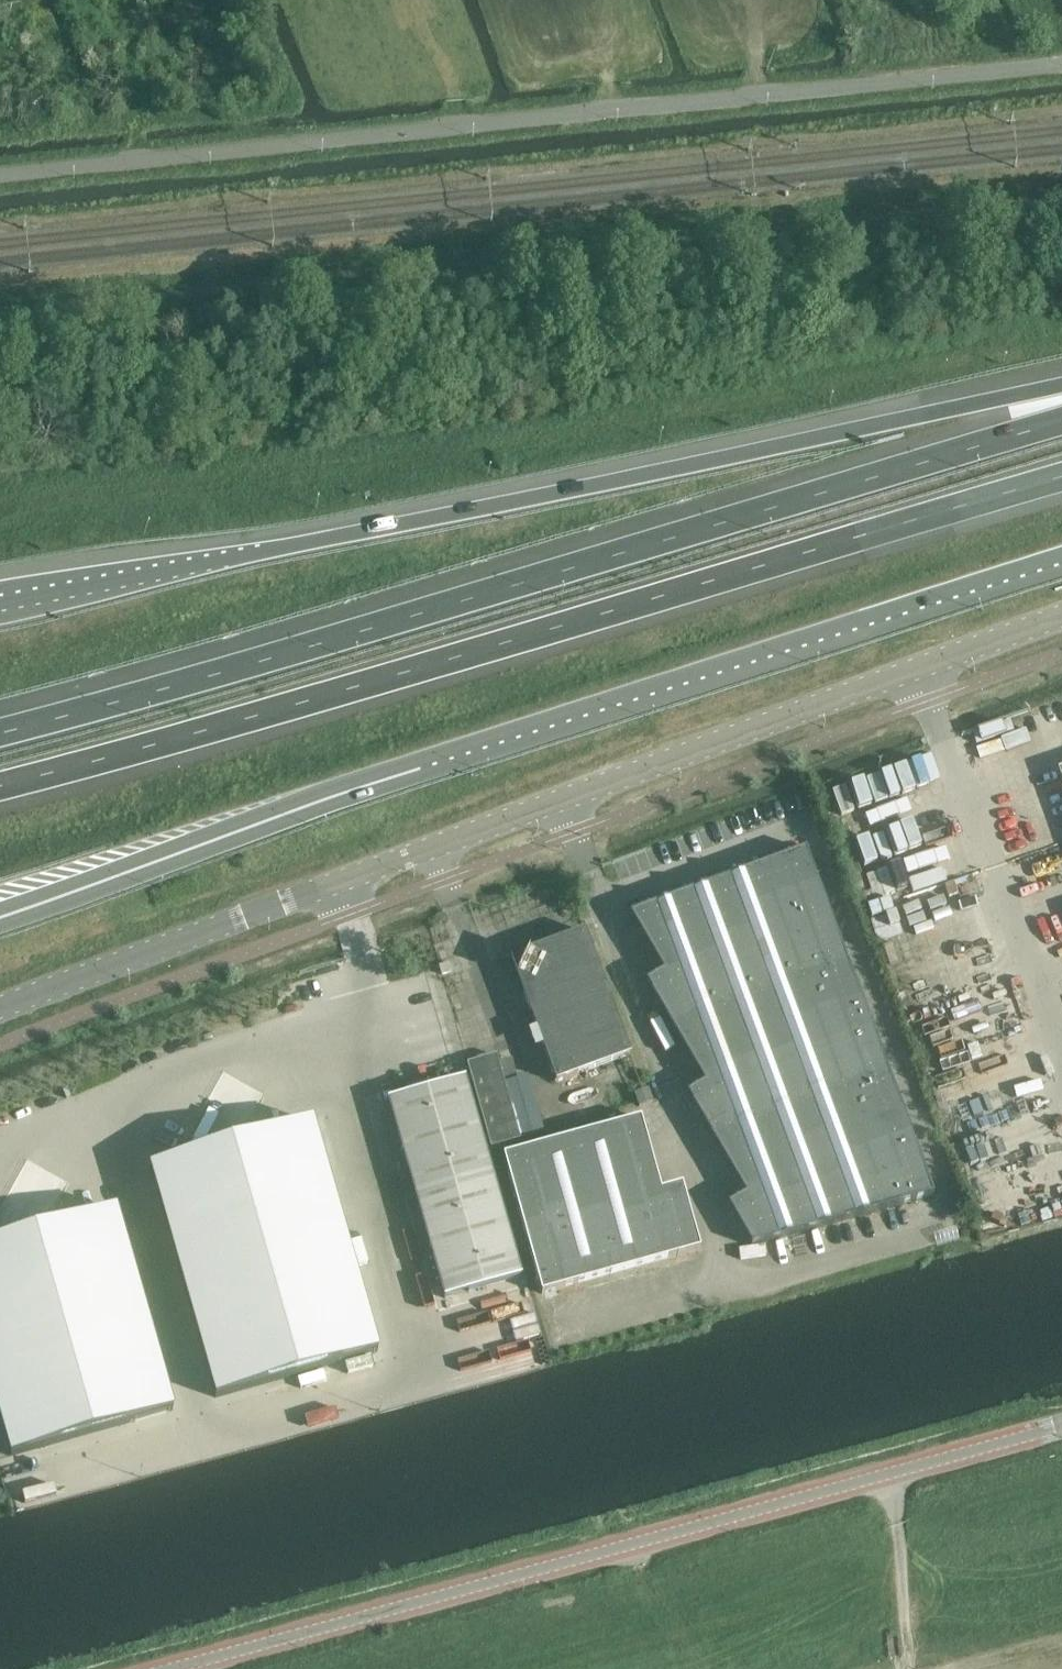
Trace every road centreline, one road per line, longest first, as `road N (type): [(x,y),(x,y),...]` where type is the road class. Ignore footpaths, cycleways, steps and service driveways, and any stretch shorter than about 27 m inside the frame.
road 1 (secondary): [(0,1010),(1061,614)]
road 2 (motorway): [(0,916),(419,768),(1061,562)]
road 3 (motorway): [(1061,422),(0,731)]
road 4 (motorway): [(0,785),(1061,477)]
road 5 (motorway): [(1061,388),(0,607)]
road 6 (unclassified): [(0,174),(1061,63)]
road 7 (tertiary): [(170,1668),(1061,1426)]
road 8 (track): [(915,1668),(891,1473)]

